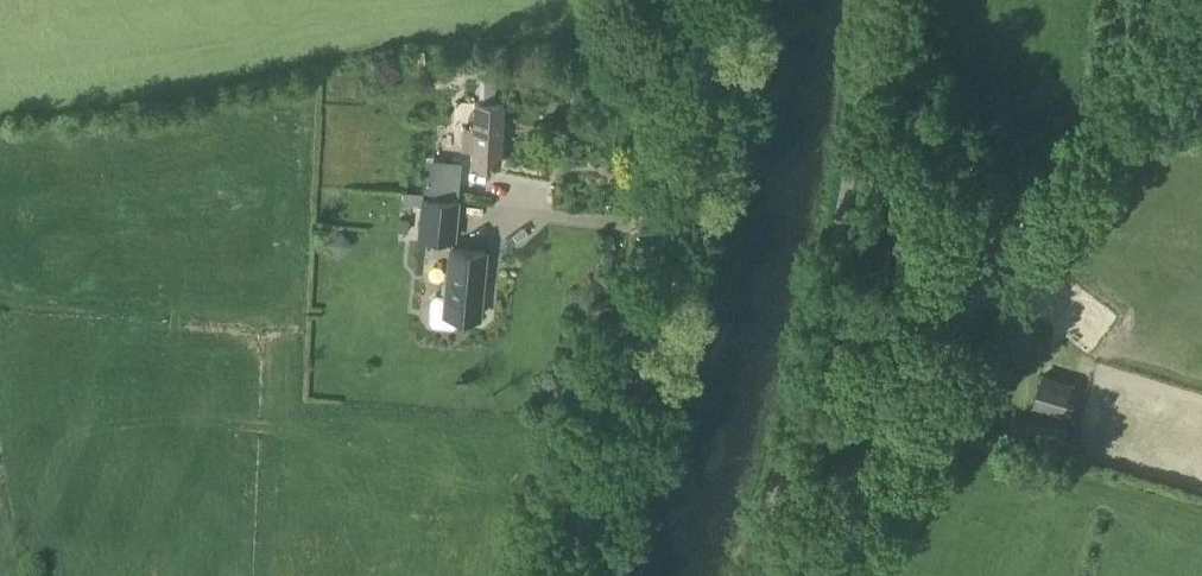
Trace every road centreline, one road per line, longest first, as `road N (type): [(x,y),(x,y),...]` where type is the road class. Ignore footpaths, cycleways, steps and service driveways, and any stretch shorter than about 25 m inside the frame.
road 1 (secondary): [(578,575),(664,293),(713,0)]
road 2 (track): [(1182,0),(853,468)]

